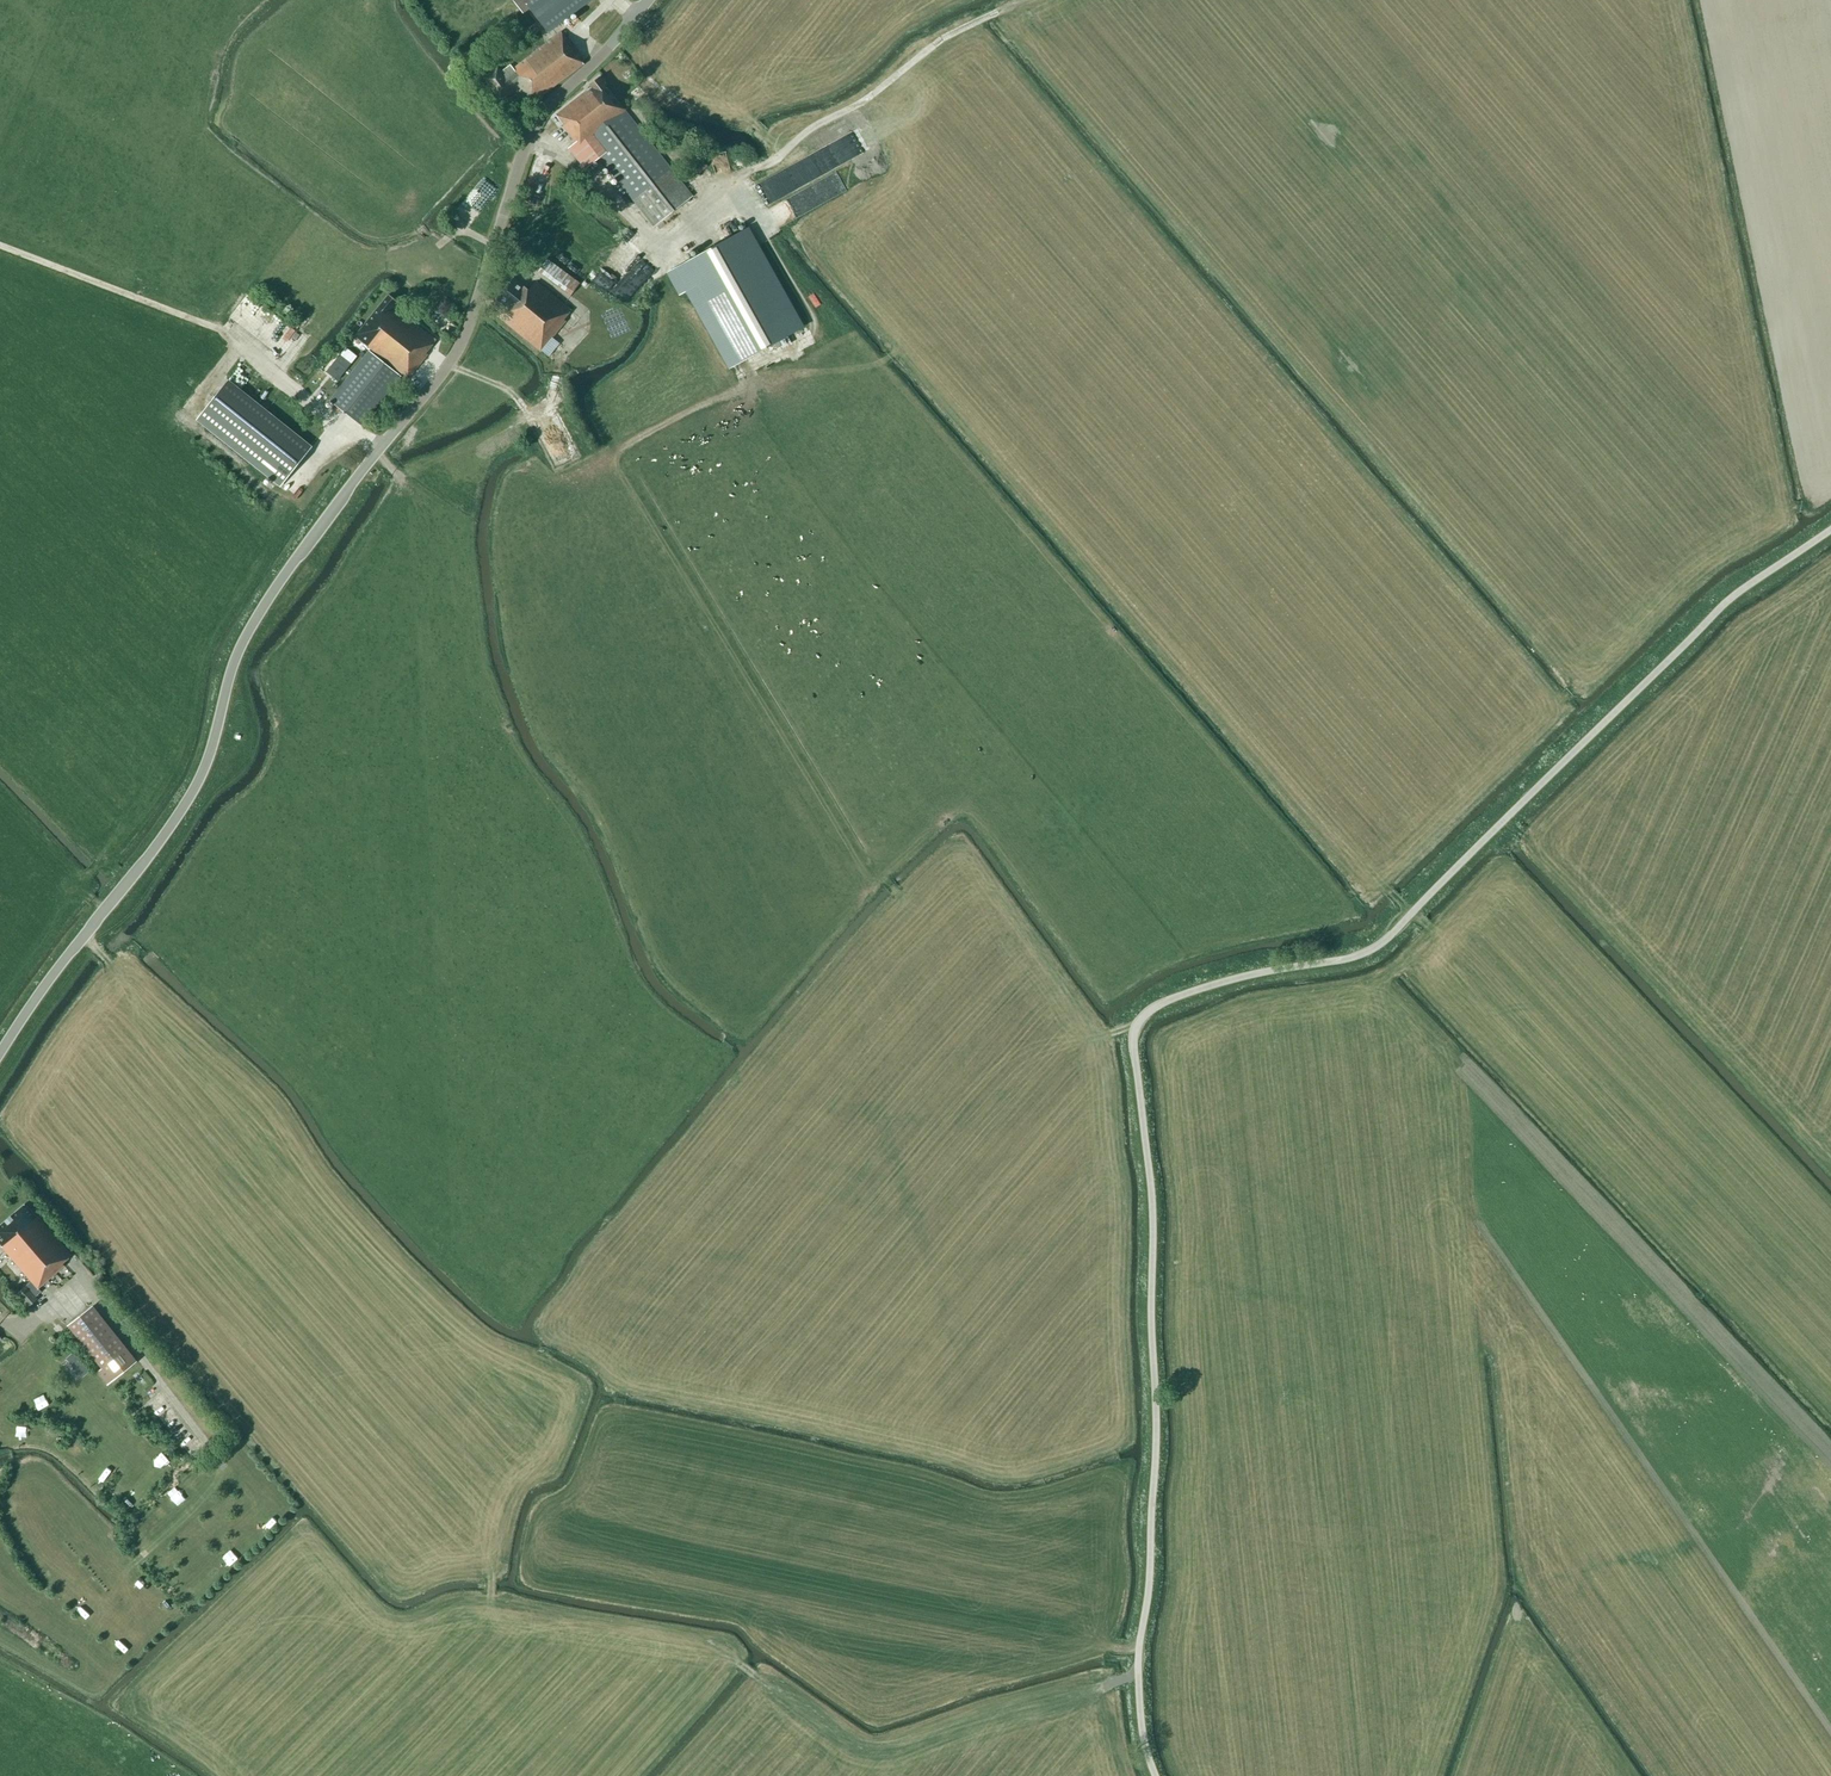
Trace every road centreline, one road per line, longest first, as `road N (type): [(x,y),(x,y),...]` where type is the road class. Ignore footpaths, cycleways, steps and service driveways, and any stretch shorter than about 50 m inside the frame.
road 1 (unclassified): [(1830,529),(1720,609),(1382,943),(1354,957),(1184,994),(1137,1026),(1157,1432),(1138,1675),(1155,1775)]
road 2 (tertiary): [(0,1057),(210,765),(239,651),(285,576),(450,366),(467,335),(521,162),(549,108),(649,0)]
road 3 (track): [(586,179),(649,243),(735,179),(782,156),(809,130),(868,99),(945,37),(1022,0)]
road 4 (track): [(242,347),(211,326),(0,245)]

